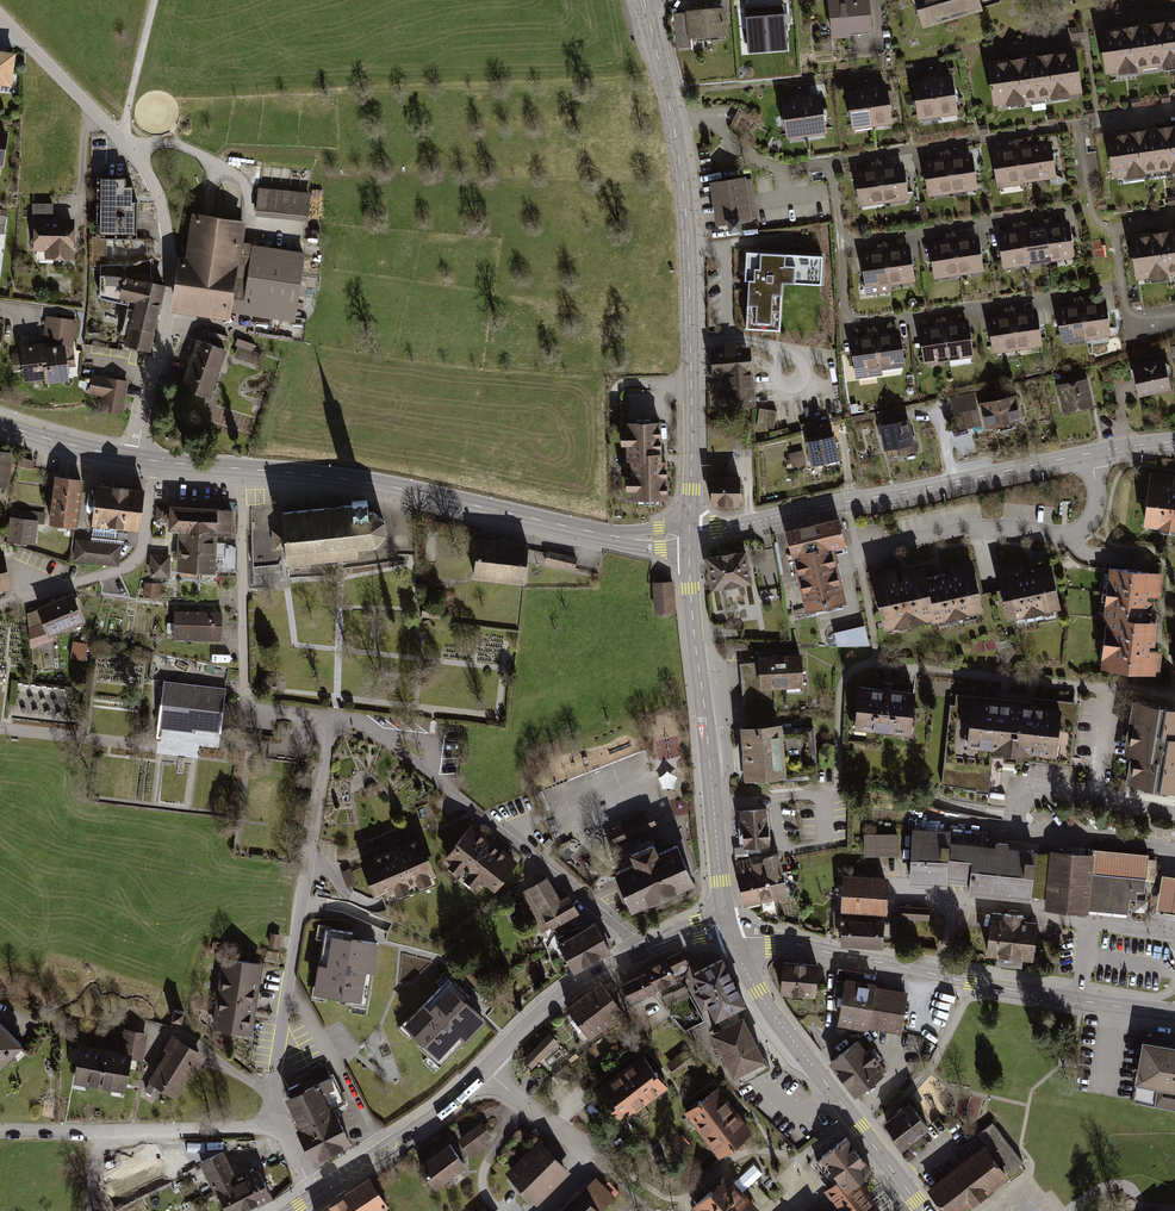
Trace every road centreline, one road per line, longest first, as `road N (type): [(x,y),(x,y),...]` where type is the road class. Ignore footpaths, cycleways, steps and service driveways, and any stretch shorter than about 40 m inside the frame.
road 1 (residential): [(638,953),(625,933),(387,739),(364,723),(334,719),(273,1080),(281,1120)]
road 2 (secondary): [(154,460),(362,482),(615,536),(690,534)]
road 3 (unclassified): [(0,16),(122,139),(161,201),(172,281),(136,458)]
road 4 (secondary): [(690,534),(1174,442)]
road 5 (secondary): [(728,930),(971,982),(1174,1013)]
road 6 (tertiary): [(690,534),(689,246),(673,123)]
road 7 (tertiary): [(315,1194),(457,1100),(546,1008),(638,953)]
road 8 (secondary): [(728,930),(690,534)]
road 9 (residential): [(842,245),(846,327),(1122,284)]
road 10 (residential): [(1174,848),(1012,826),(1019,790),(1174,813)]
road 11 (secondary): [(923,1210),(758,993),(728,930)]
road 12 (residential): [(281,1120),(255,1128),(0,1130)]
road 13 (residential): [(830,162),(1081,126)]
road 14 (residential): [(1090,209),(842,245)]
road 15 (residential): [(154,460),(137,558),(0,604)]
road 16 (track): [(122,139),(154,0)]
road 17 (residential): [(830,162),(770,166),(704,118)]
road 18 (secondary): [(0,424),(136,458)]
road 19 (tertiary): [(673,123),(644,0)]

